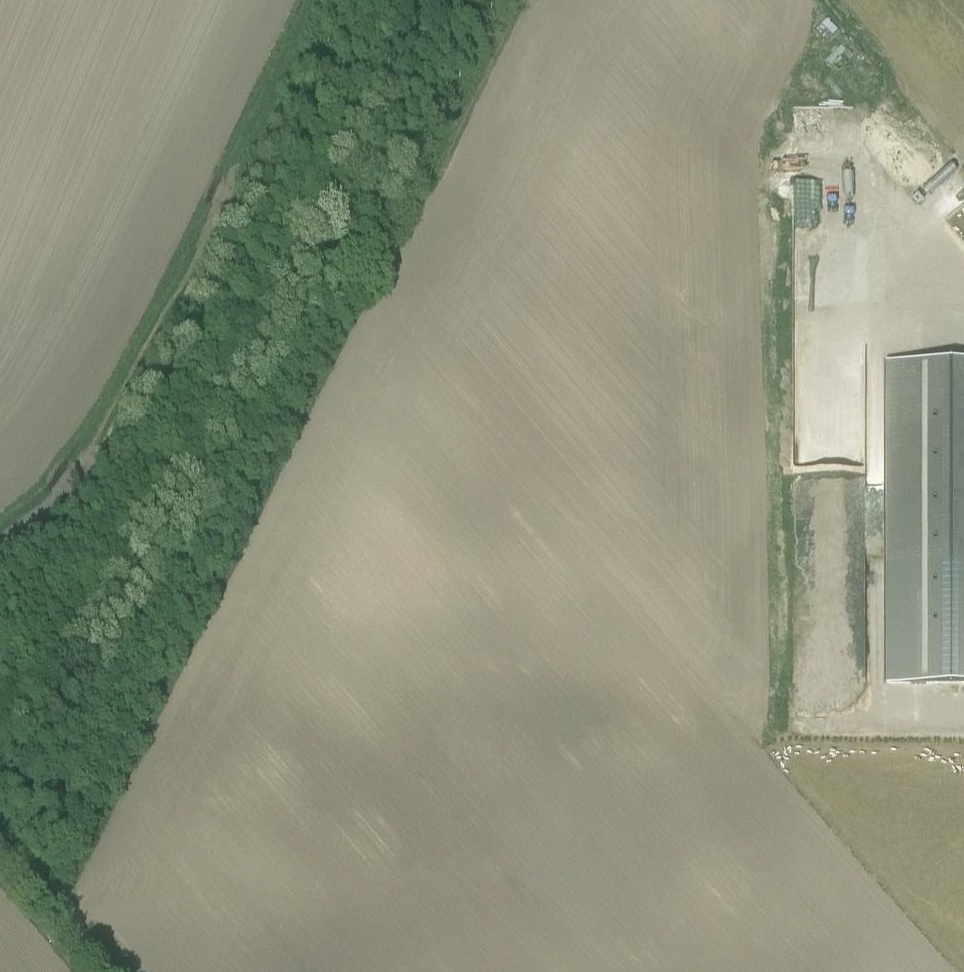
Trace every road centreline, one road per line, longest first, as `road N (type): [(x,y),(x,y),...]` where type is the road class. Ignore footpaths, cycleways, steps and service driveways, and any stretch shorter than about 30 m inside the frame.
road 1 (track): [(0,541),(72,468),(106,417),(312,0)]
road 2 (unclassified): [(106,971),(0,847)]

